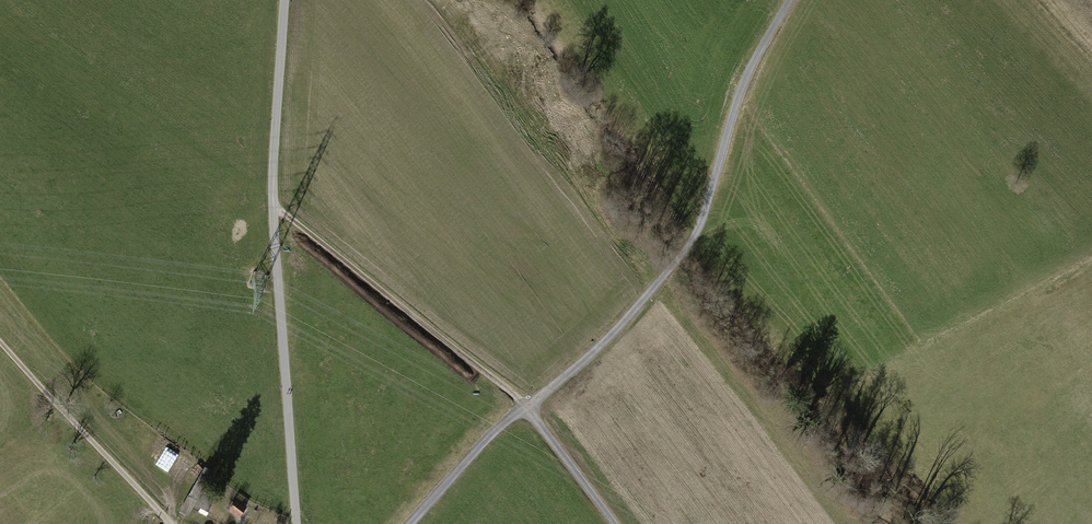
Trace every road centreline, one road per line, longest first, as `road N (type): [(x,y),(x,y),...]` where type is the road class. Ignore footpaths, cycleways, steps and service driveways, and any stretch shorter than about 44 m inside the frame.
road 1 (track): [(410,523),(498,427),(615,336),(686,250),(735,100),(790,0)]
road 2 (unclassified): [(295,523),(273,208),(284,0)]
road 3 (track): [(273,208),(509,391),(614,523)]
road 4 (track): [(0,347),(168,523)]

